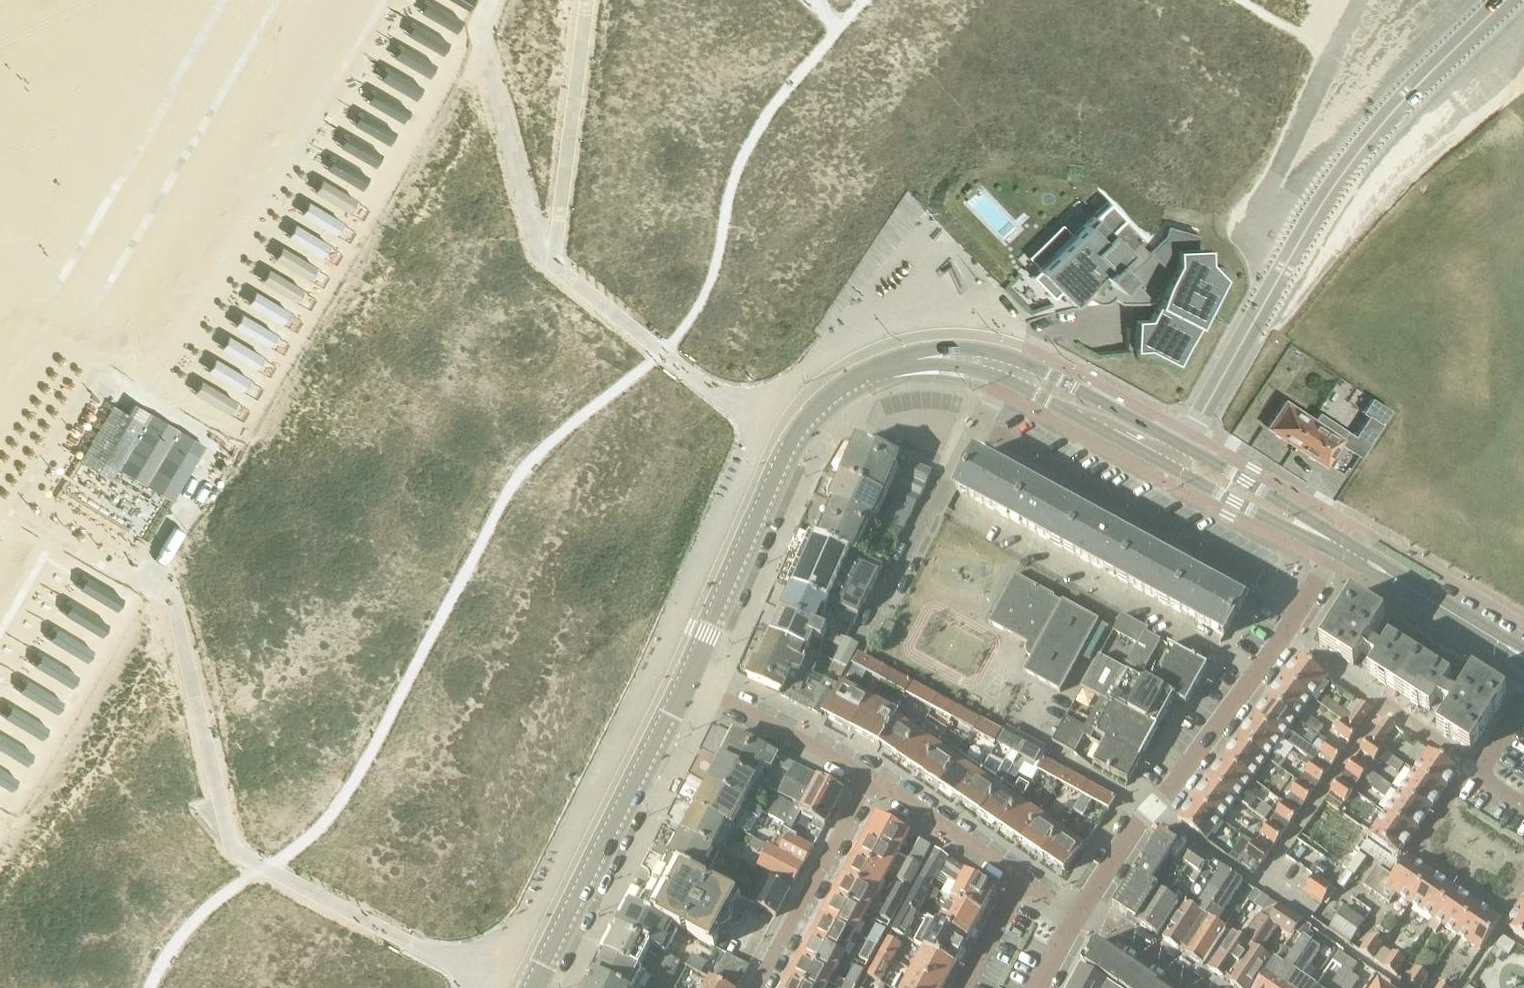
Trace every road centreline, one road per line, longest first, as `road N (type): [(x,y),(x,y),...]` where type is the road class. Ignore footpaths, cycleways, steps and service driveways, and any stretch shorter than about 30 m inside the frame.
road 1 (residential): [(1178,455),(1341,175),(1408,95),(1505,0)]
road 2 (tertiary): [(688,679),(797,430),(830,396),(896,361),(931,356),(1007,366)]
road 3 (residential): [(1254,676),(940,505)]
road 4 (tertiary): [(534,987),(688,679)]
road 5 (residential): [(1082,912),(1254,676)]
road 6 (residential): [(1471,769),(1411,853),(1504,919),(1523,889)]
road 7 (residential): [(760,987),(872,777)]
road 8 (residential): [(1471,769),(1283,634)]
road 9 (tertiary): [(1523,656),(1340,545)]
road 10 (residential): [(872,777),(688,679)]
road 11 (tertiary): [(1340,545),(1178,455)]
road 12 (residential): [(1025,874),(872,777)]
road 13 (residential): [(1007,366),(940,505)]
road 14 (tertiary): [(1178,455),(1058,389)]
road 15 (residential): [(1194,987),(1082,912)]
road 16 (residential): [(1025,874),(962,987)]

